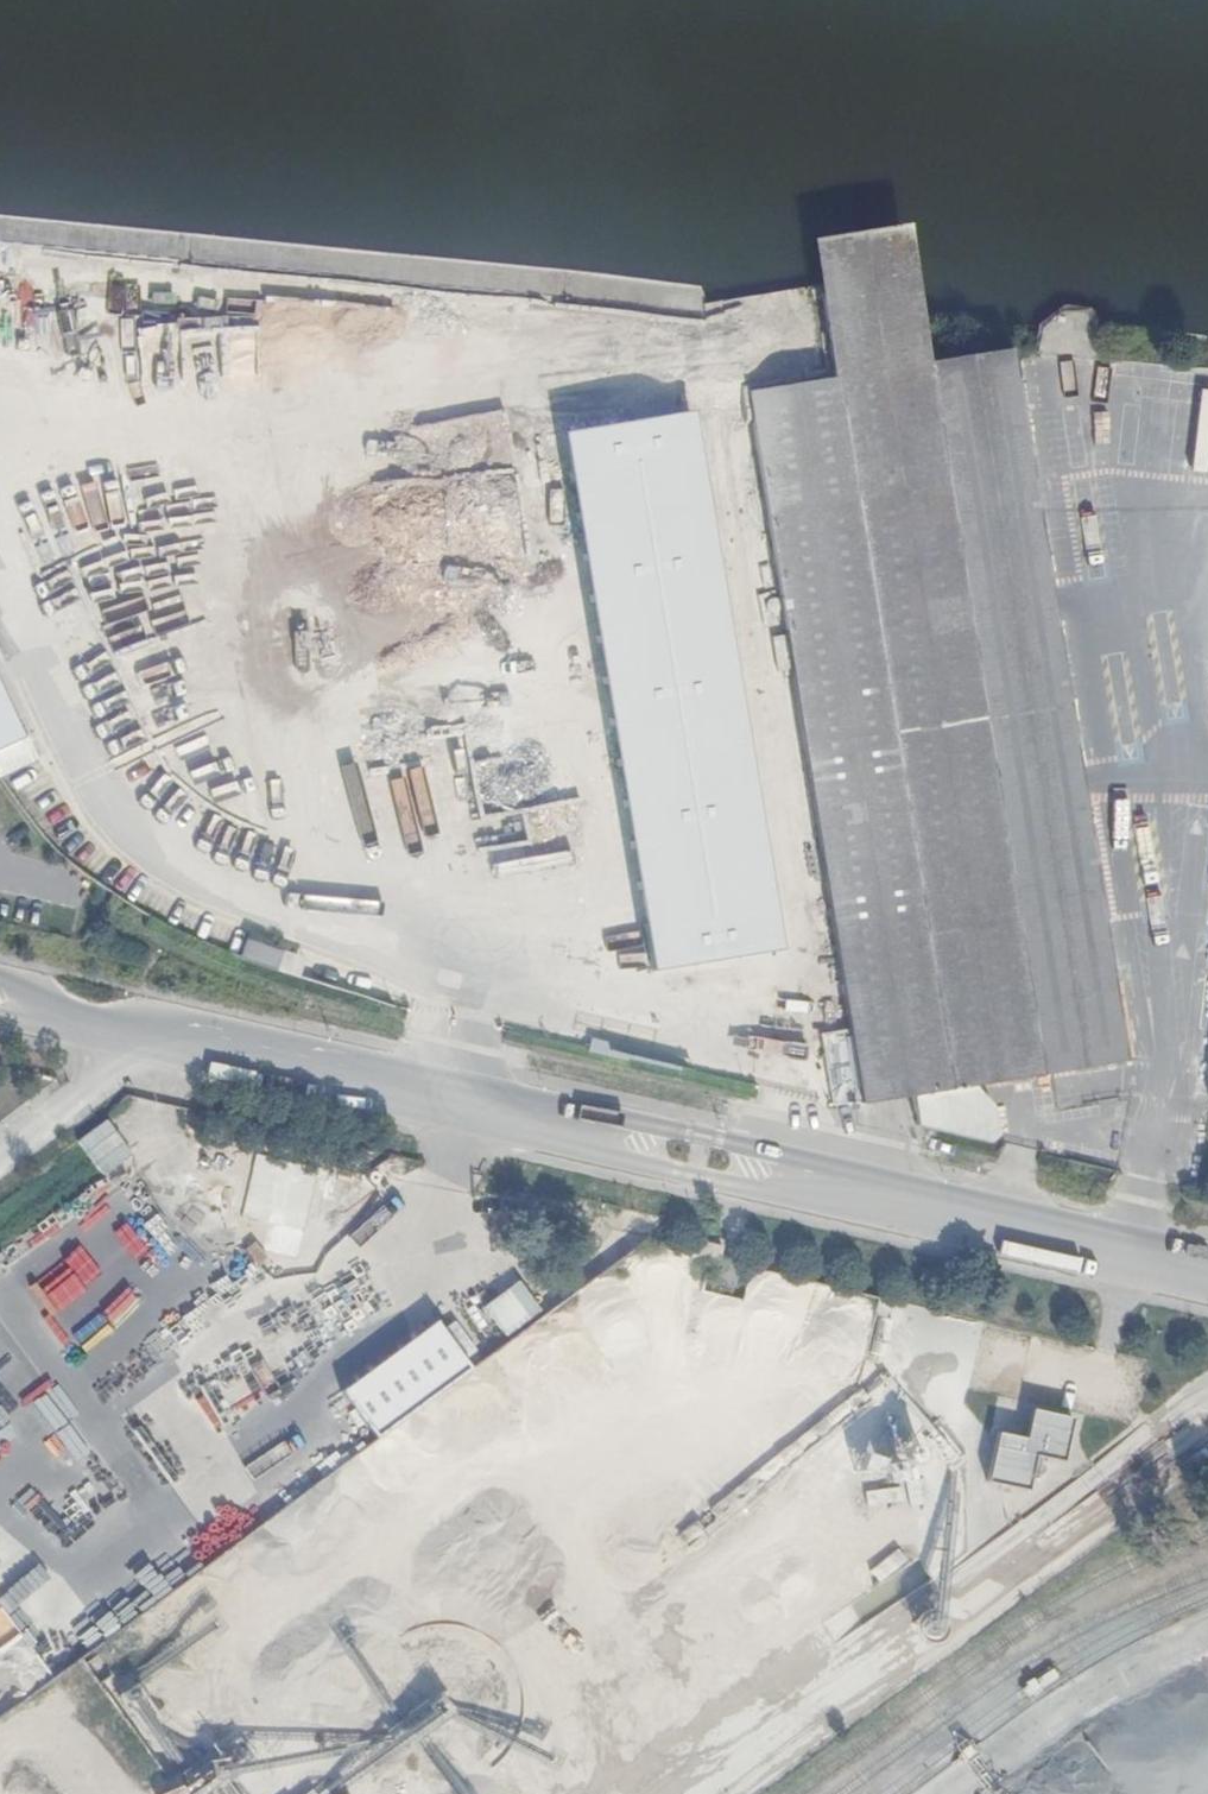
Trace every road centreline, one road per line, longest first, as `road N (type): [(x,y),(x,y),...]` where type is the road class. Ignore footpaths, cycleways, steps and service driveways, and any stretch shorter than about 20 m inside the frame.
road 1 (unclassified): [(0,994),(1207,1264)]

